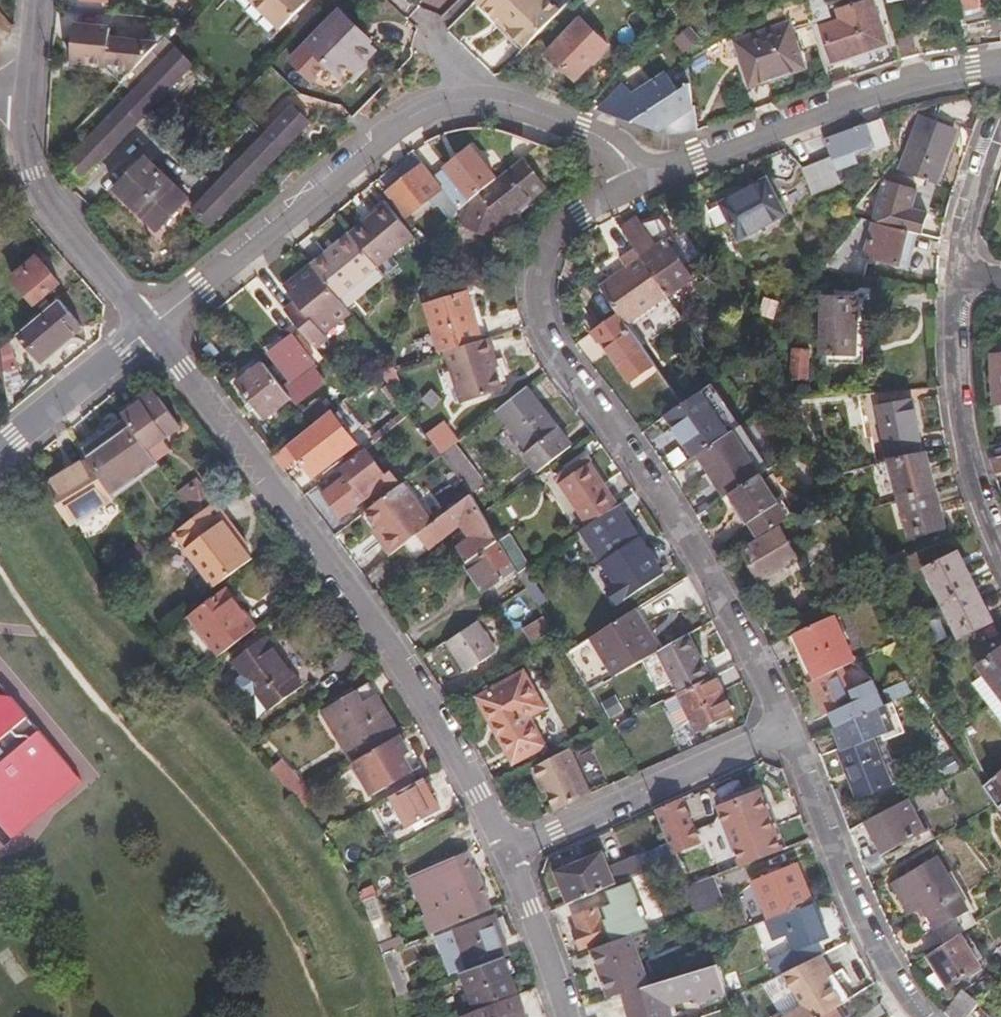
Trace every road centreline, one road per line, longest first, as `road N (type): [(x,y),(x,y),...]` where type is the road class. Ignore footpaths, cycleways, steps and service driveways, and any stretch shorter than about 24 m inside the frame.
road 1 (residential): [(787,723),(694,542),(551,310),(554,255),(567,233),(650,178)]
road 2 (residential): [(159,318),(182,369),(393,647),(507,850)]
road 3 (residential): [(159,318),(446,97),(521,100),(617,145),(650,178)]
road 4 (residential): [(650,178),(880,88),(1000,63)]
road 5 (residential): [(33,0),(25,162),(41,191),(159,318)]
road 6 (residential): [(931,1016),(866,913),(787,723)]
road 7 (residential): [(507,850),(787,723)]
road 8 (residential): [(964,265),(964,387),(974,452),(1000,530)]
road 9 (residential): [(0,450),(159,318)]
road 10 (residential): [(507,850),(575,1016)]
road 11 (residential): [(1000,129),(964,265)]

